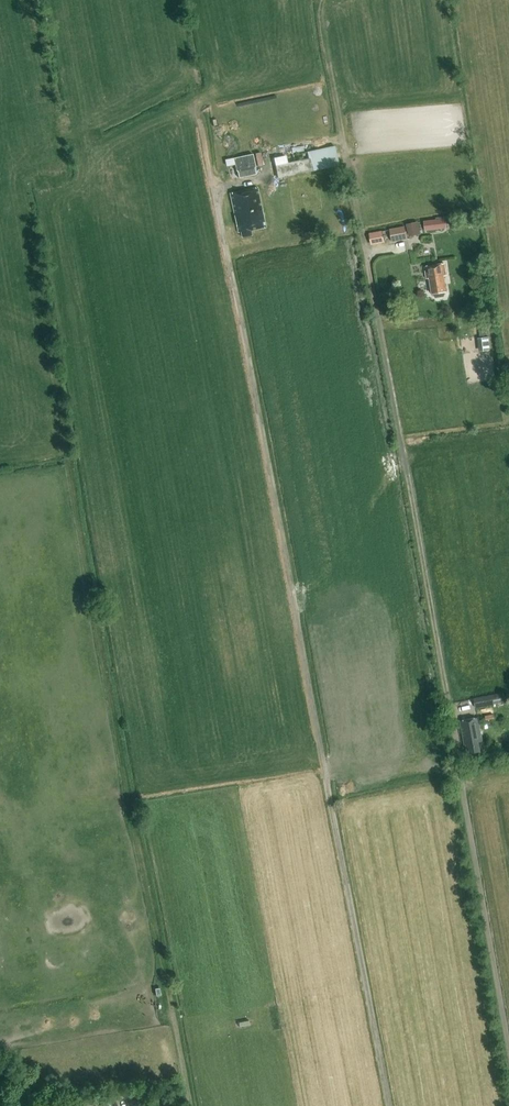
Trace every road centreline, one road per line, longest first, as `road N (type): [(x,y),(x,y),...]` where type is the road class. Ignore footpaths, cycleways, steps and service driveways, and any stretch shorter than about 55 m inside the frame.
road 1 (track): [(385,1105),(192,90)]
road 2 (track): [(508,1065),(371,313)]
road 3 (track): [(190,1105),(70,465)]

